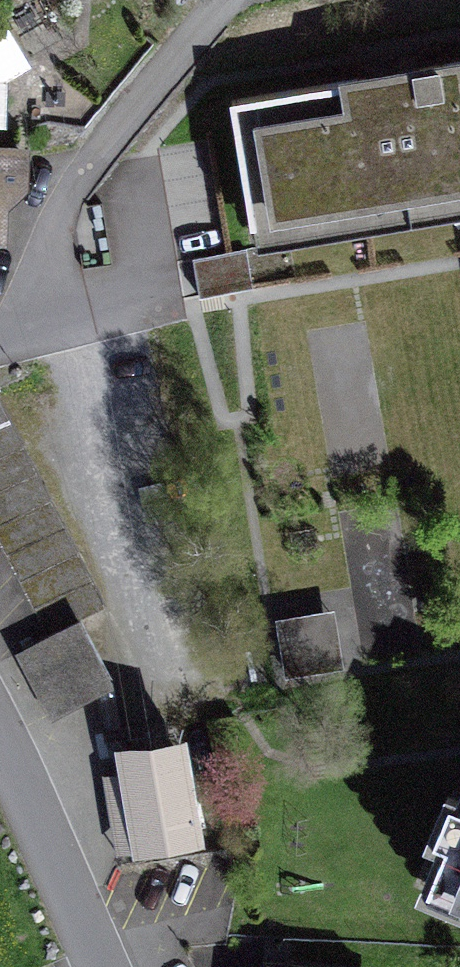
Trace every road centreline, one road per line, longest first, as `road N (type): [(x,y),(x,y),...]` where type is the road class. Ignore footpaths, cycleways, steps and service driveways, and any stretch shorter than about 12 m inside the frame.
road 1 (residential): [(0,337),(34,291),(73,191),(221,0)]
road 2 (residential): [(0,745),(105,966)]

